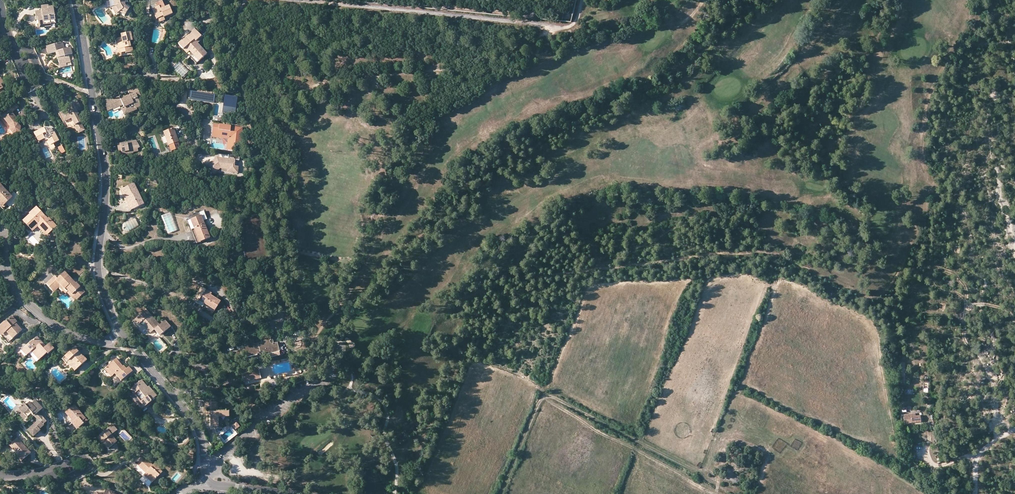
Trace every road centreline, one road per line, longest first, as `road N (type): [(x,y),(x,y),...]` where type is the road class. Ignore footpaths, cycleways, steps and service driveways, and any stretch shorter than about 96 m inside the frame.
road 1 (track): [(501,493),(547,396),(696,470),(720,464),(723,453),(714,452),(709,464)]
road 2 (residential): [(100,137),(105,183),(98,264),(123,334)]
road 3 (residential): [(123,334),(196,427),(205,484)]
road 4 (residential): [(123,334),(104,342),(58,327),(19,297),(6,271)]
road 5 (residential): [(100,137),(137,130),(173,103),(190,116),(199,149)]

